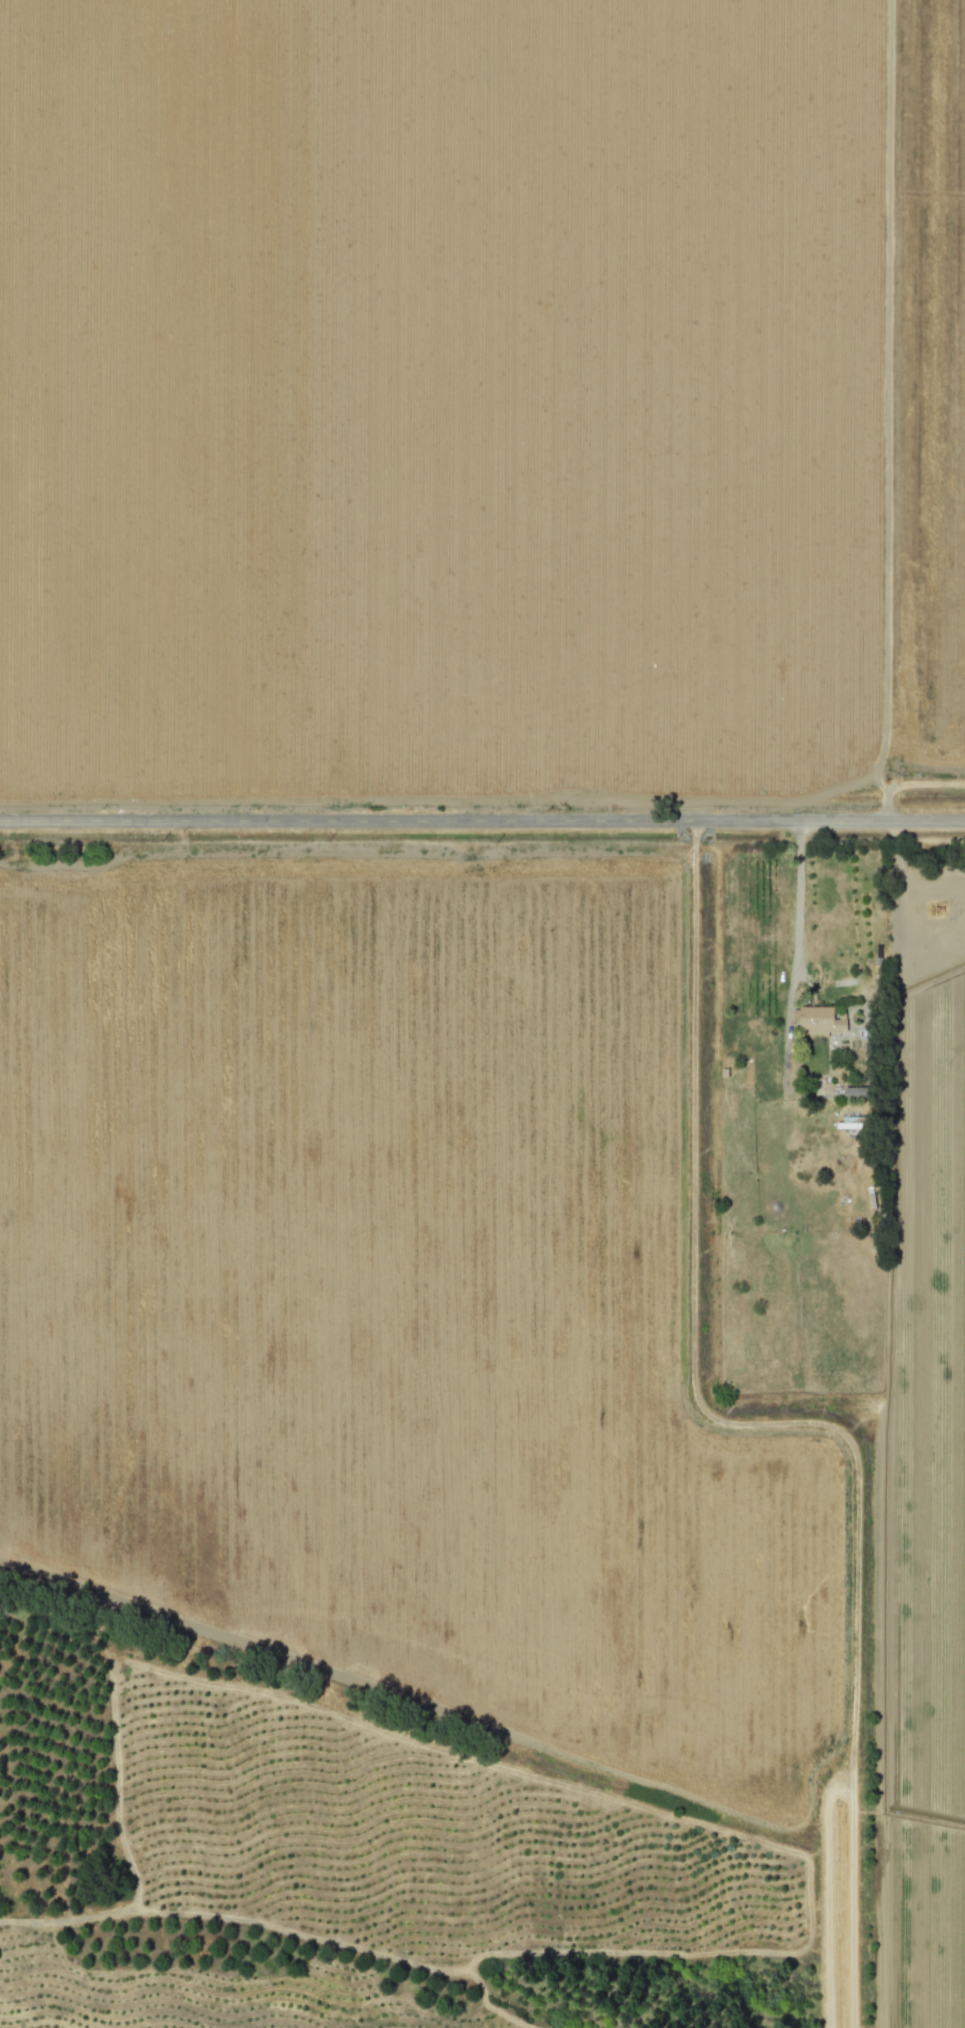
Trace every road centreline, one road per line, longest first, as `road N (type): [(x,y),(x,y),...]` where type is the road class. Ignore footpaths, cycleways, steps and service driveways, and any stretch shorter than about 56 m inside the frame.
road 1 (tertiary): [(0,821),(964,821)]

